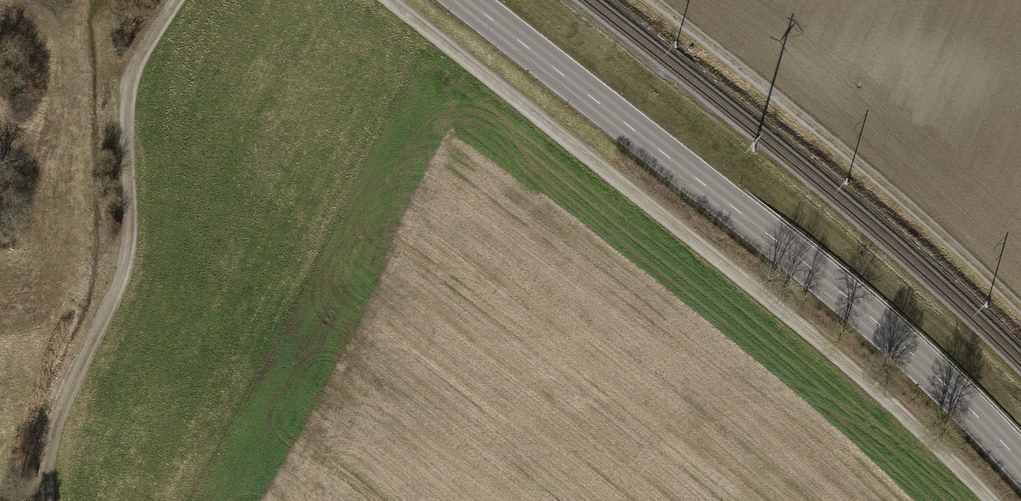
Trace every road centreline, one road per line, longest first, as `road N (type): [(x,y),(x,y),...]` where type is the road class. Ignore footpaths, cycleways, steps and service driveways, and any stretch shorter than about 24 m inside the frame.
road 1 (track): [(393,0),(743,272),(989,500)]
road 2 (secondary): [(466,0),(874,320),(1020,462)]
road 3 (track): [(52,500),(50,464),(77,378),(131,258),(129,97),(147,48),(182,0)]
road 4 (track): [(653,0),(916,211),(1020,308)]

